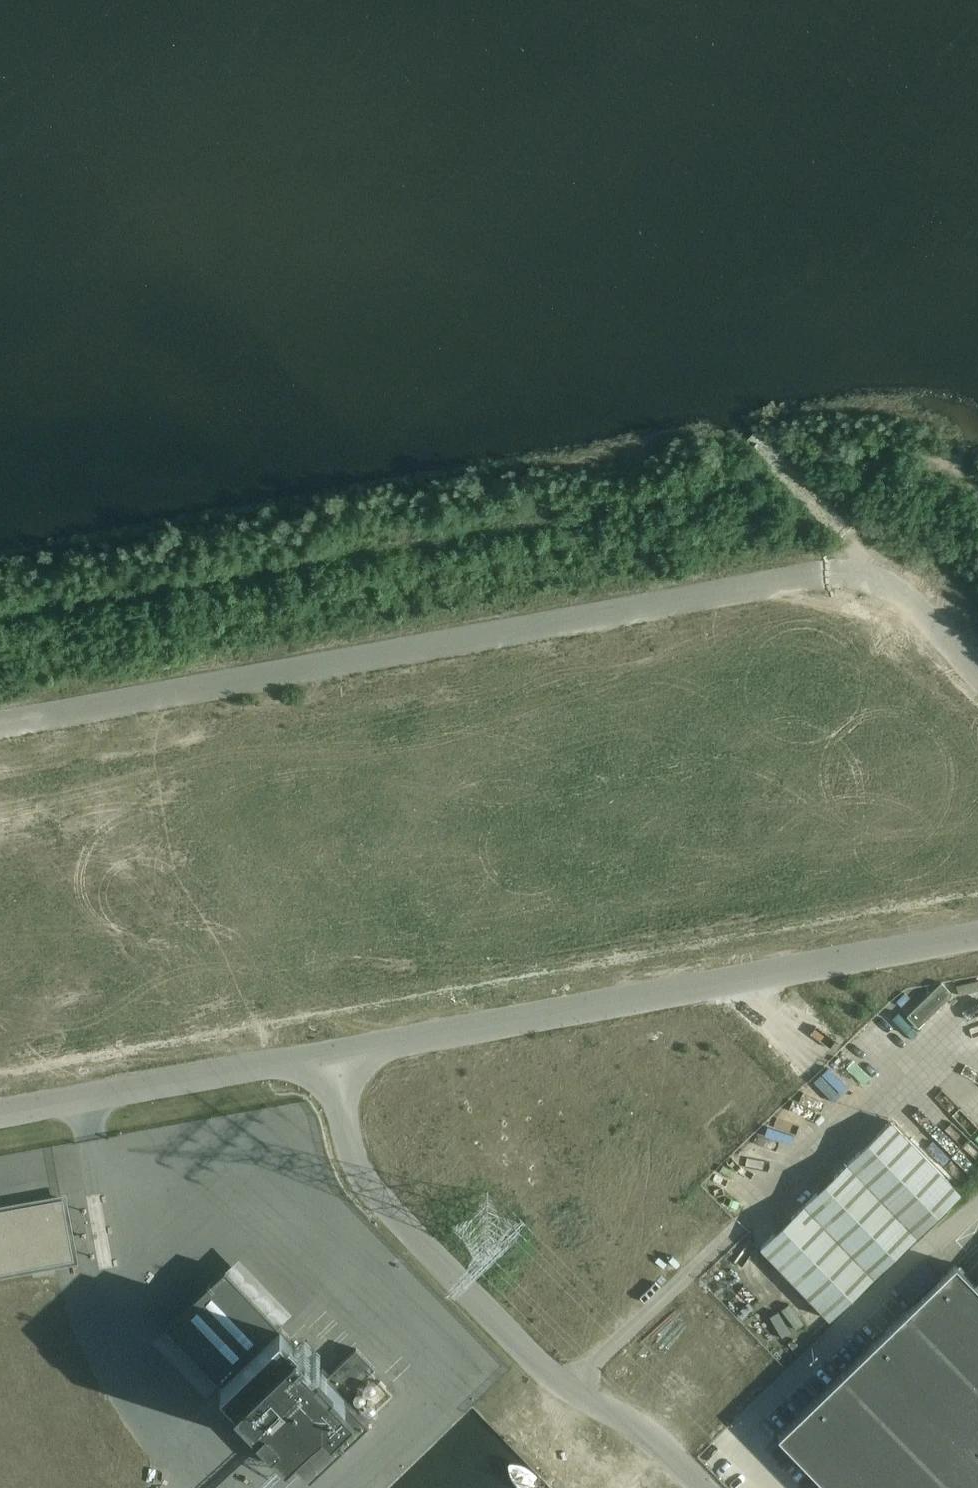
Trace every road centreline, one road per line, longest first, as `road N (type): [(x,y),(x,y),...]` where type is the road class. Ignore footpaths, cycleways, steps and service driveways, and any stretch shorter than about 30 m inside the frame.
road 1 (unclassified): [(977,670),(904,594),(871,575),(839,571),(0,721)]
road 2 (unclassified): [(329,1053),(977,934)]
road 3 (unclassified): [(705,1487),(650,1433),(546,1370),(363,1178),(329,1053)]
road 4 (unclassified): [(0,1113),(329,1053)]

